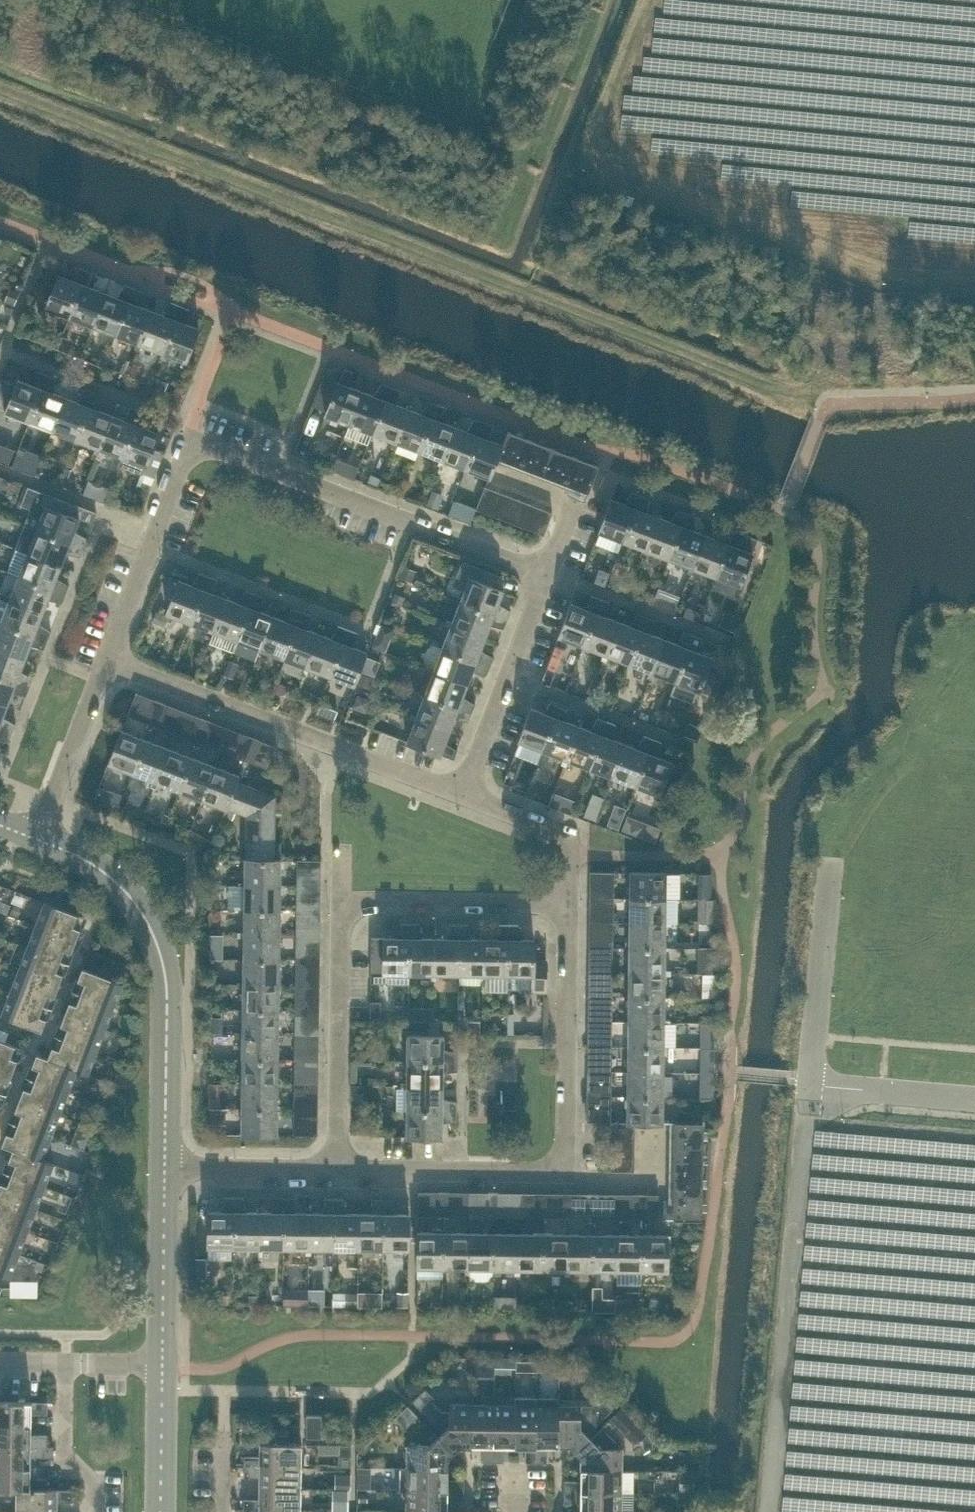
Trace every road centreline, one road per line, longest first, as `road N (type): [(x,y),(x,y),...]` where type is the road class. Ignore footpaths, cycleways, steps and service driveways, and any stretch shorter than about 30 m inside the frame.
road 1 (residential): [(108,656),(194,447),(207,446),(546,573)]
road 2 (residential): [(341,1172),(566,1176),(571,895)]
road 3 (tertiary): [(163,1172),(168,1020),(158,943),(114,877),(37,837)]
road 4 (track): [(974,277),(885,267),(605,160)]
road 5 (residential): [(462,793),(108,656)]
road 6 (residential): [(341,1172),(343,896)]
road 7 (residential): [(462,793),(546,573)]
road 8 (unclassified): [(831,861),(811,1089)]
road 9 (residential): [(343,896),(571,895)]
road 10 (residential): [(37,837),(108,656)]
road 11 (tertiary): [(161,1362),(163,1172)]
road 12 (residential): [(341,1172),(163,1172)]
road 13 (residential): [(571,895),(565,839),(462,793)]
road 14 (unclassified): [(974,1103),(811,1089)]
road 15 (residential): [(91,1511),(91,1482),(66,1457),(67,1361)]
road 16 (tertiary): [(161,1511),(161,1362)]

